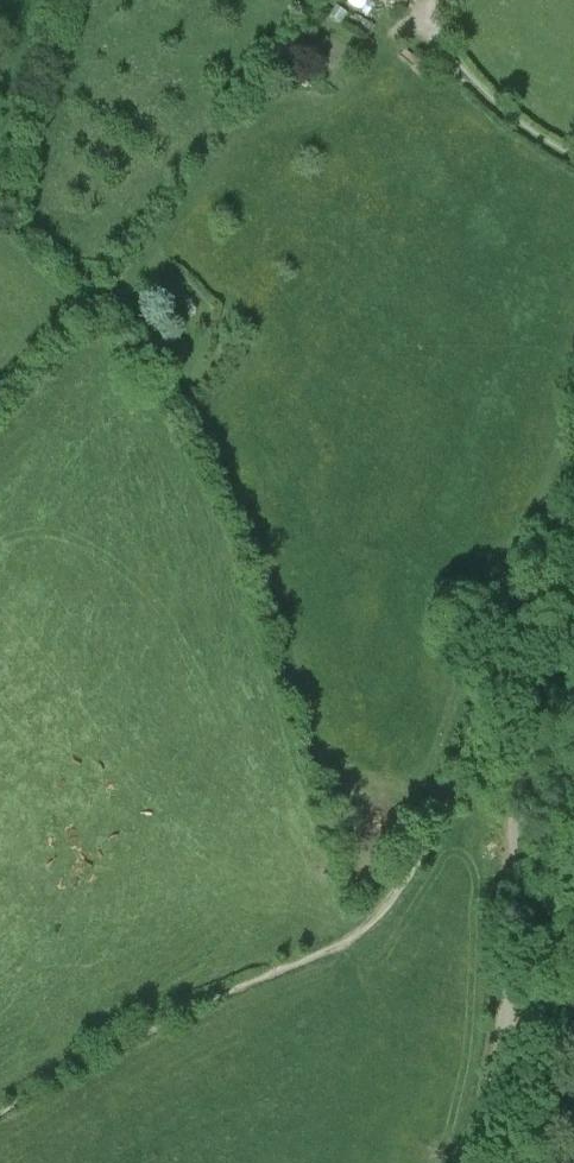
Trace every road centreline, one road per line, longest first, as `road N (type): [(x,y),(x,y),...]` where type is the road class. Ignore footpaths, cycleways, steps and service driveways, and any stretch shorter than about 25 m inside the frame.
road 1 (unclassified): [(573,500),(514,664),(525,907),(458,1162)]
road 2 (track): [(573,152),(483,88),(442,43),(438,0)]

